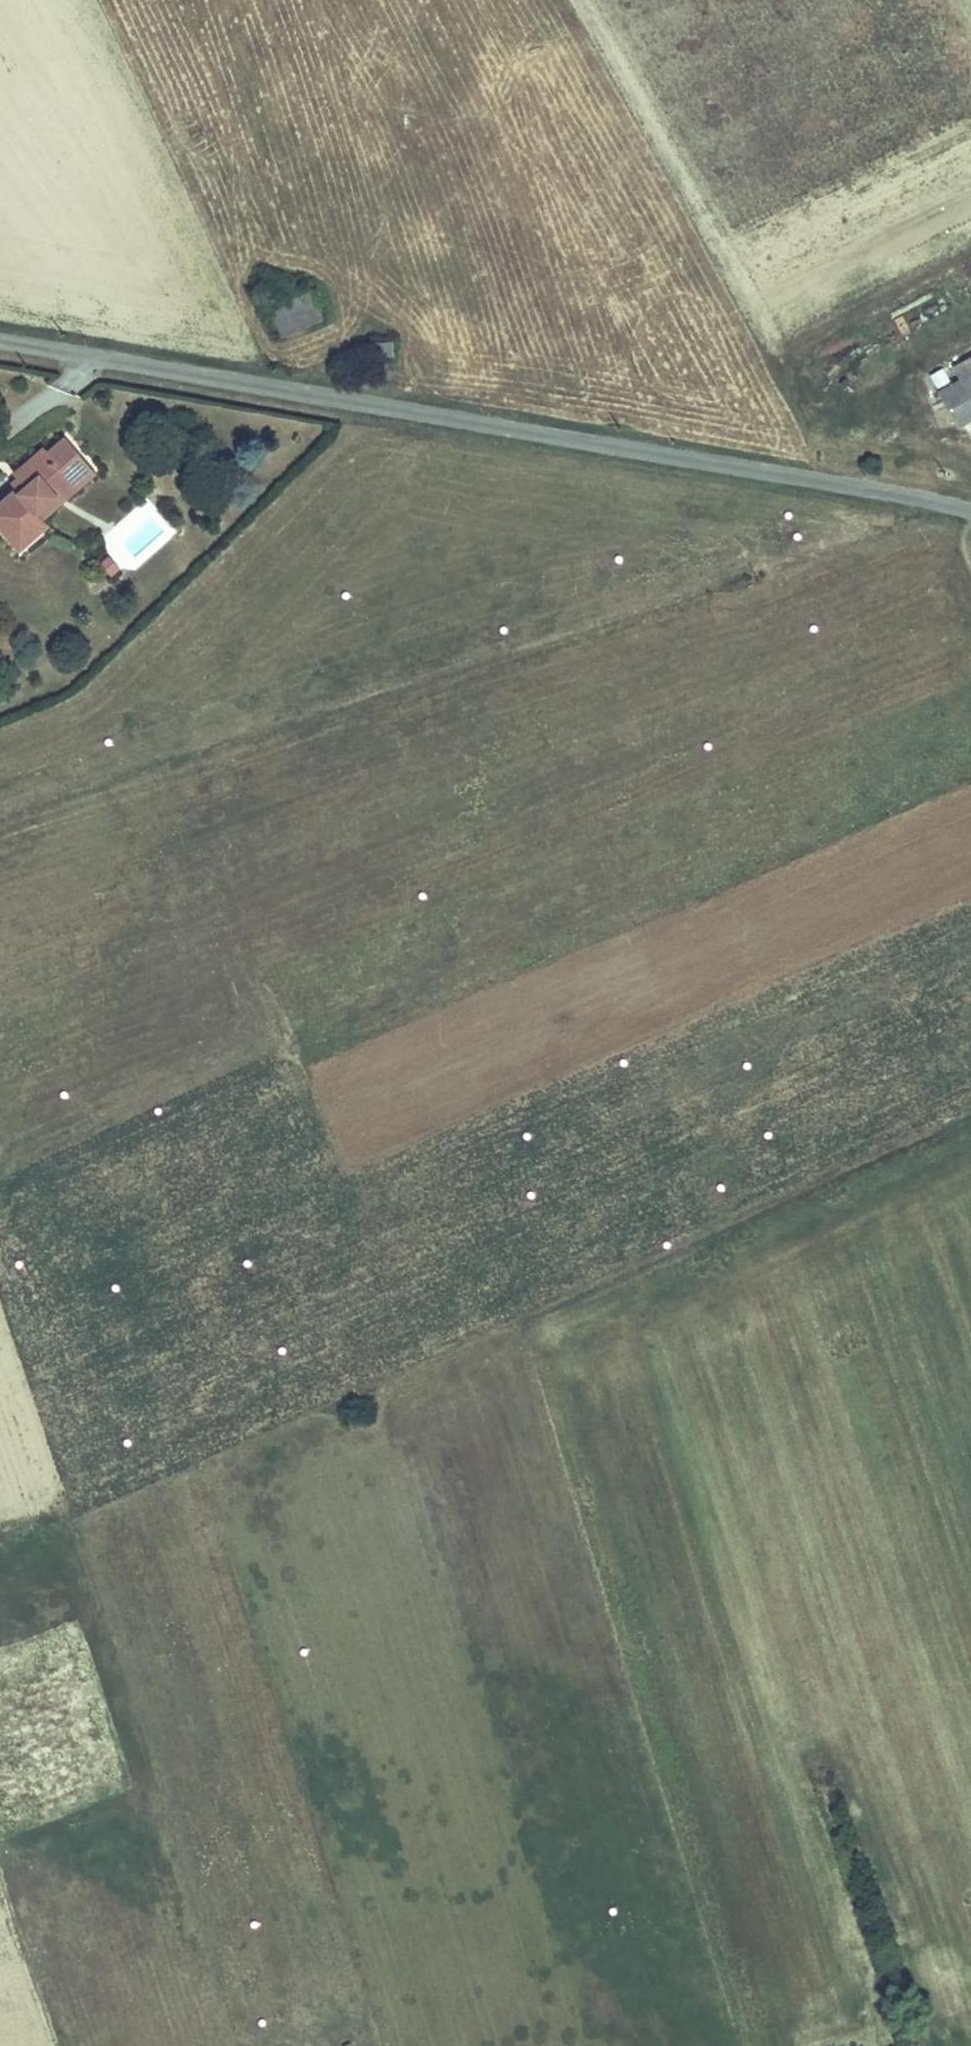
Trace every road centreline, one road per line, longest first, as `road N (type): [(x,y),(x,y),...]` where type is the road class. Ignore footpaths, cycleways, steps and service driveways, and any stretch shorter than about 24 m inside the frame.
road 1 (track): [(0,805),(926,519),(943,502)]
road 2 (residential): [(970,510),(0,340)]

